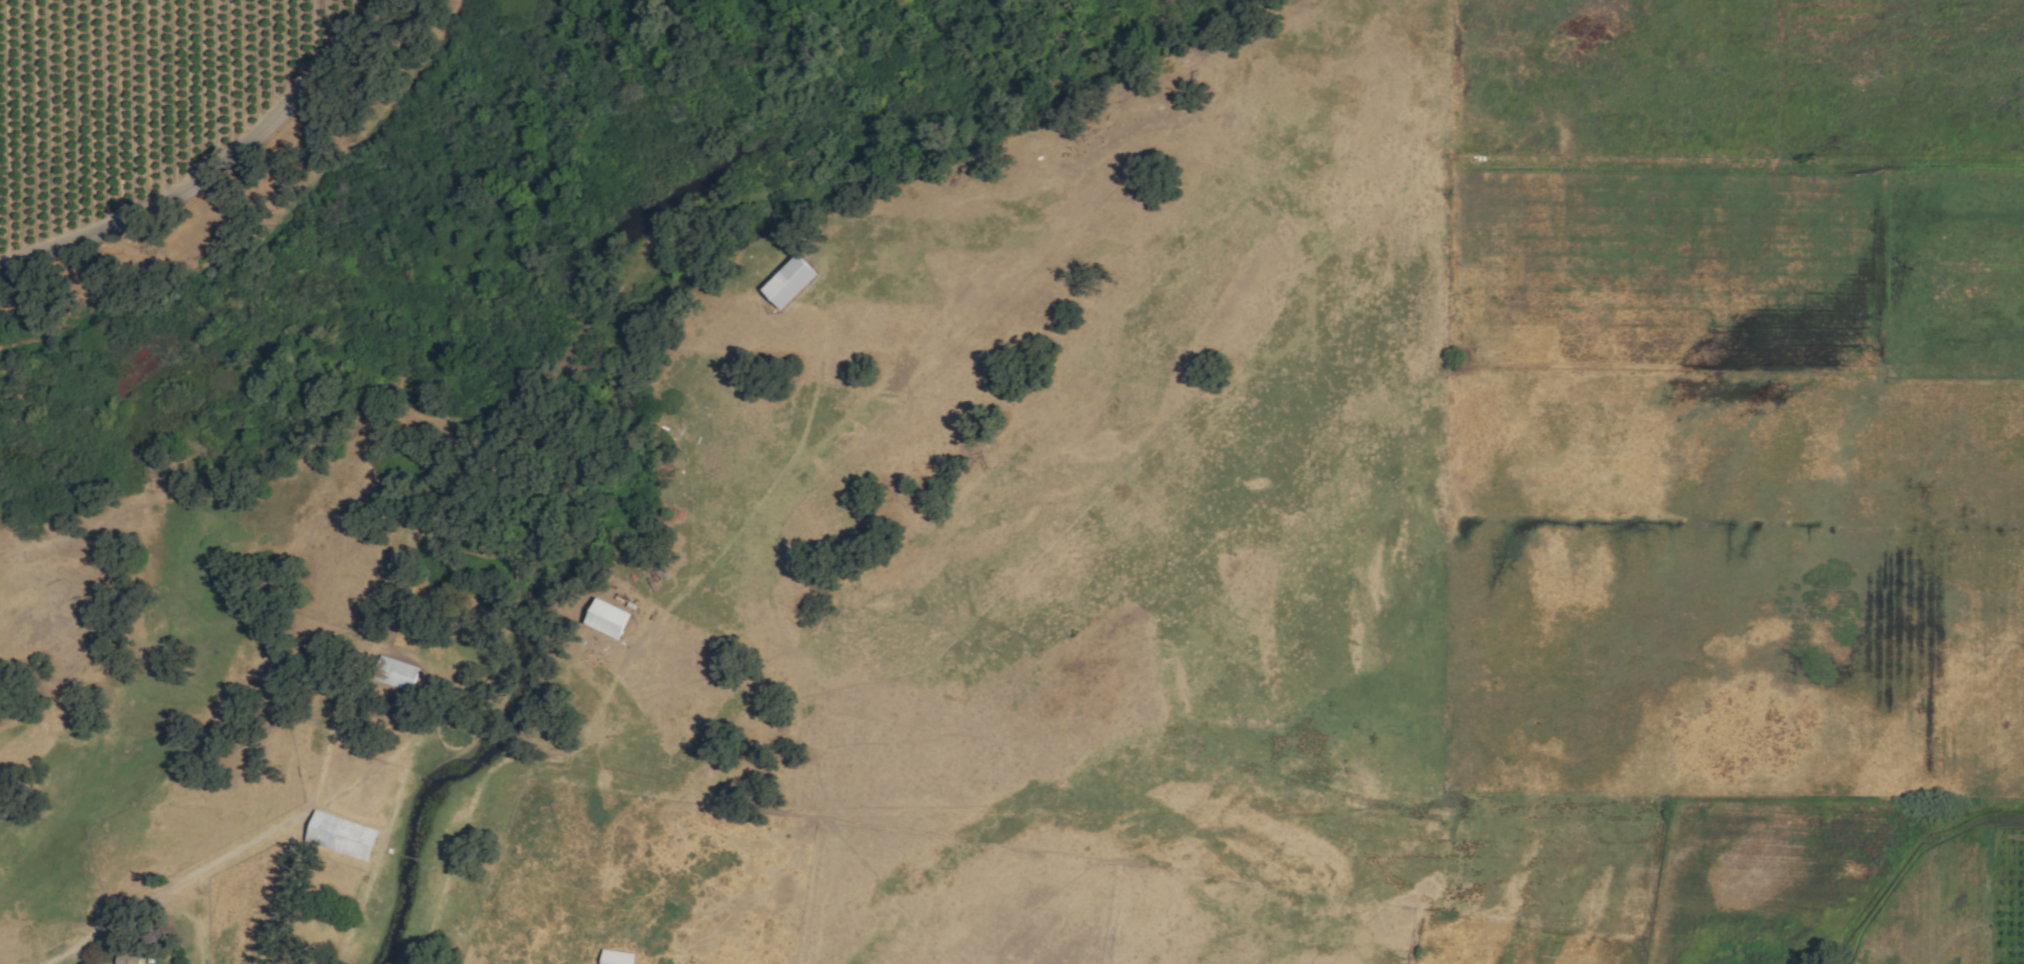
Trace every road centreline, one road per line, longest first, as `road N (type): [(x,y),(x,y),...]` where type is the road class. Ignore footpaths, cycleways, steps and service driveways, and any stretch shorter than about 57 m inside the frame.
road 1 (residential): [(0,268),(189,199),(376,0)]

